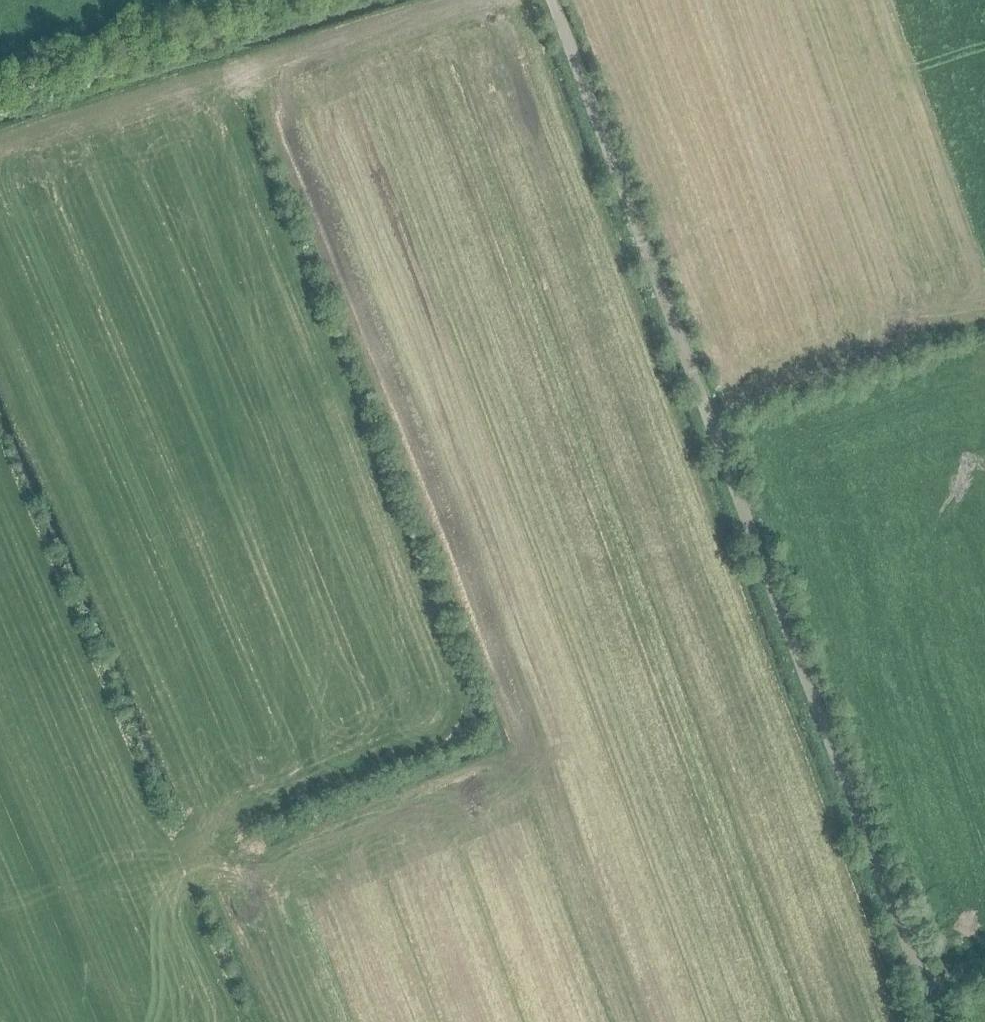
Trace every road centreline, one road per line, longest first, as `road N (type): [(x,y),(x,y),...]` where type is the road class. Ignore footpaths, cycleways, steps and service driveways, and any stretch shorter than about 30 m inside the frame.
road 1 (unclassified): [(933,1021),(553,0)]

